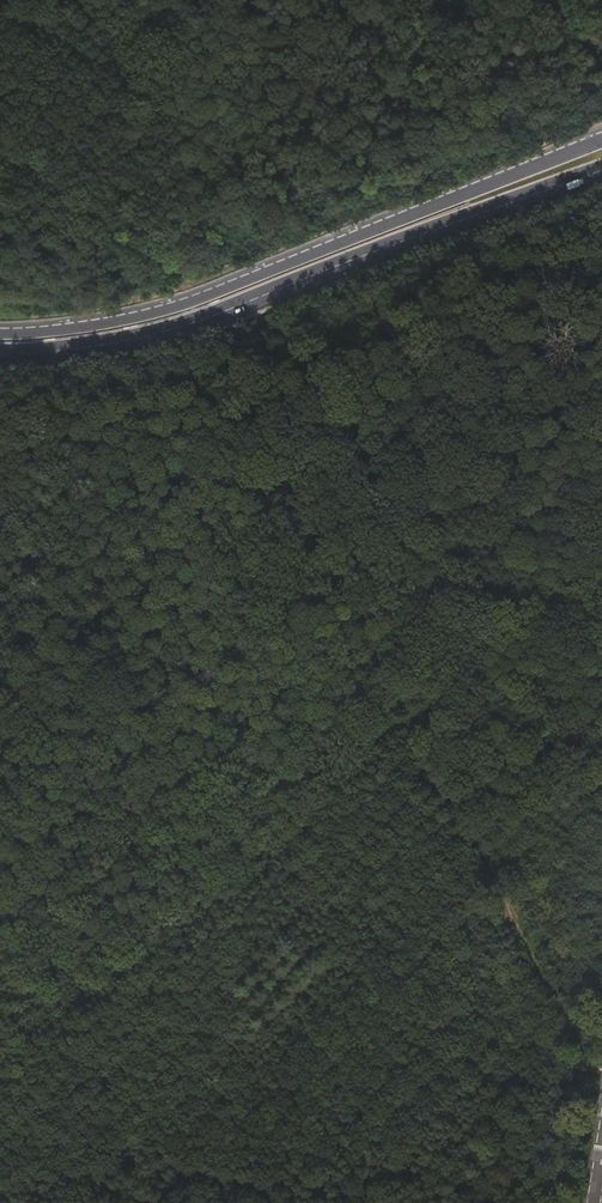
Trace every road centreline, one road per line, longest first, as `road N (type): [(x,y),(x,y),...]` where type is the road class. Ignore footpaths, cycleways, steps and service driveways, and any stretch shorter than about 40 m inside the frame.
road 1 (secondary): [(601,138),(204,299),(130,322),(0,336)]
road 2 (secondary): [(0,356),(109,346),(176,329),(601,166)]
road 3 (track): [(601,1082),(395,681)]
road 4 (track): [(0,146),(152,242),(204,299)]
road 5 (track): [(395,681),(601,603)]

